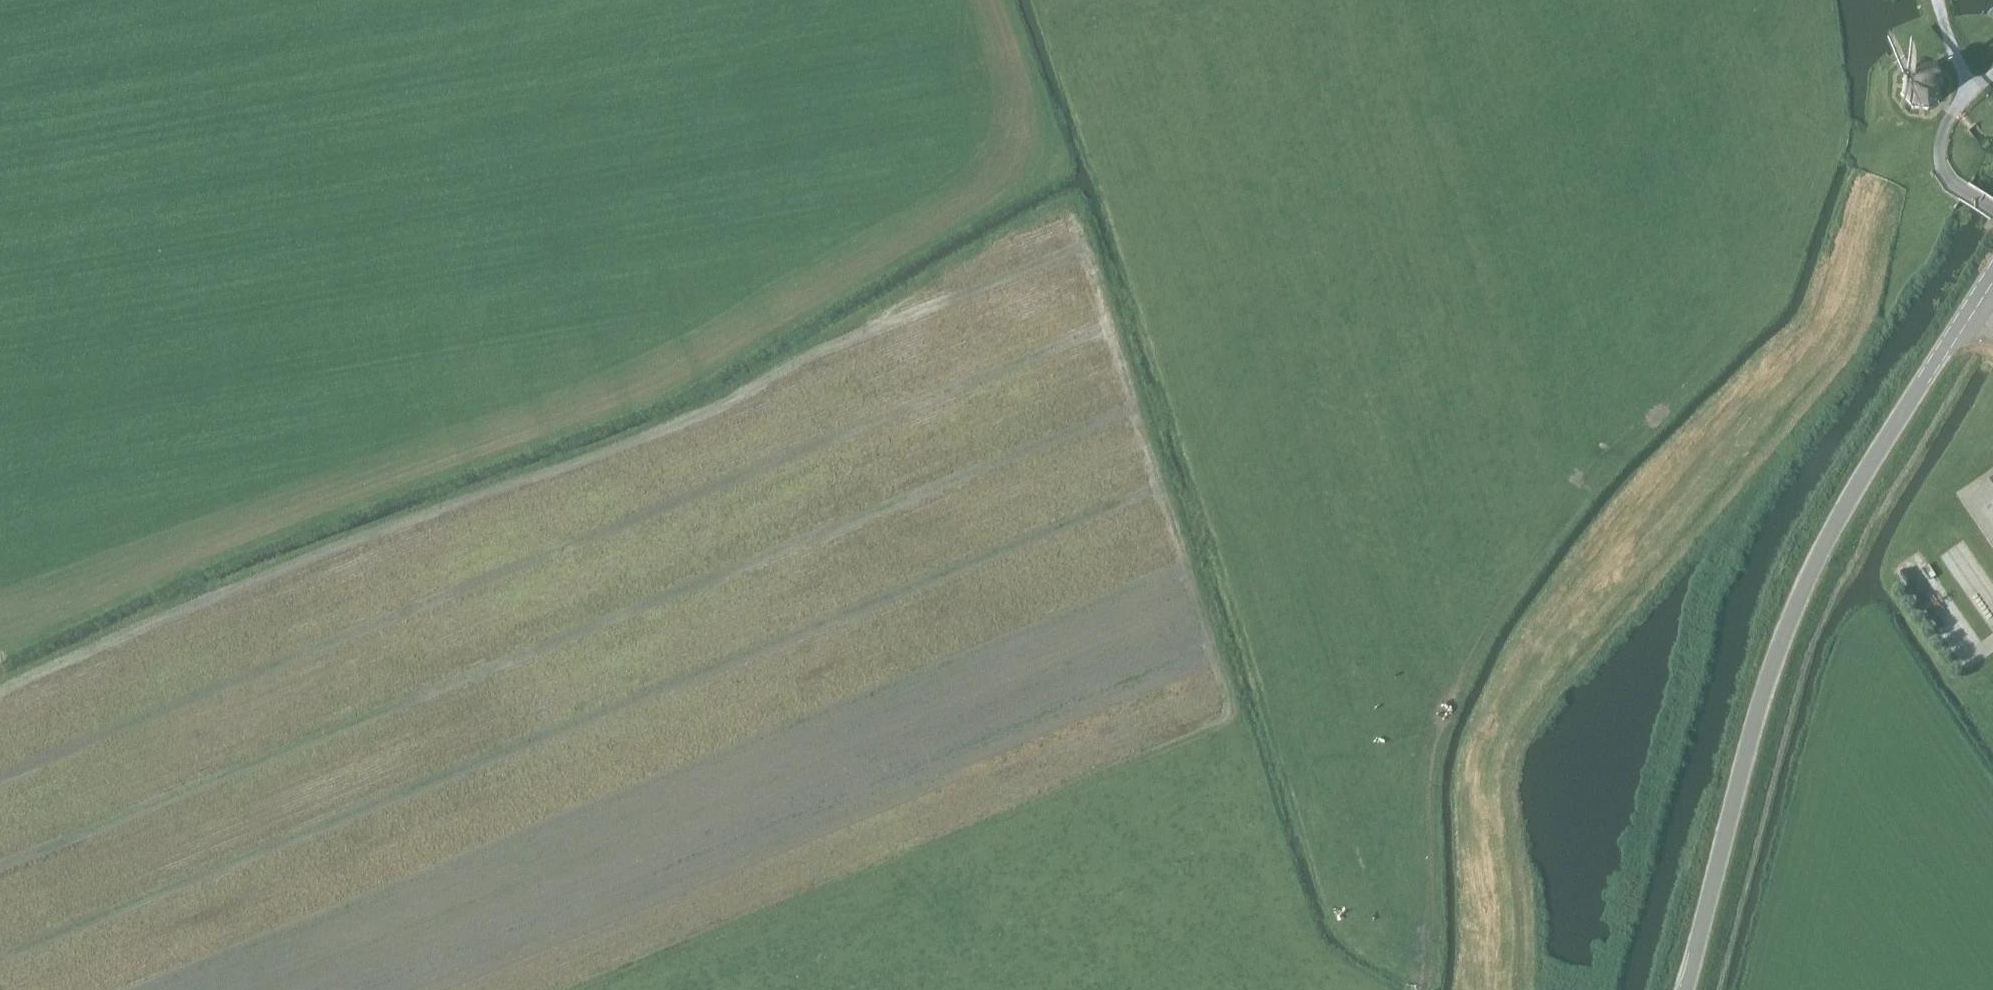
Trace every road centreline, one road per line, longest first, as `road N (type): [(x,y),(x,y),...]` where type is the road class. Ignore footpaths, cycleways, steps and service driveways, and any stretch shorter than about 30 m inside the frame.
road 1 (unclassified): [(1686,989),(1753,734),(1815,563),(1992,273)]

